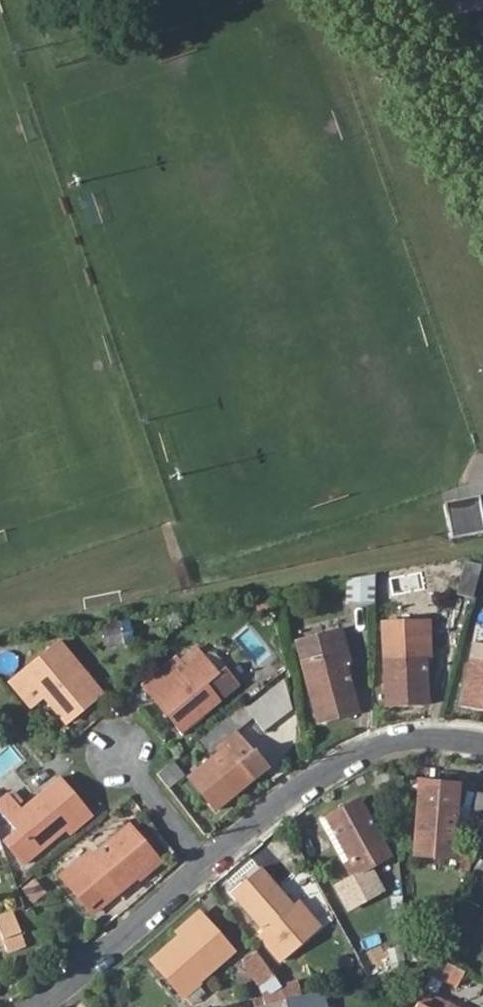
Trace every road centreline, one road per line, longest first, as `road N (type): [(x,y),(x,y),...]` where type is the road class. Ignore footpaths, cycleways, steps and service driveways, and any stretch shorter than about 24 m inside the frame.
road 1 (residential): [(482,744),(431,736),(375,748),(277,810),(210,866)]
road 2 (residential): [(210,866),(41,1006)]
road 3 (residential): [(210,866),(123,752)]

